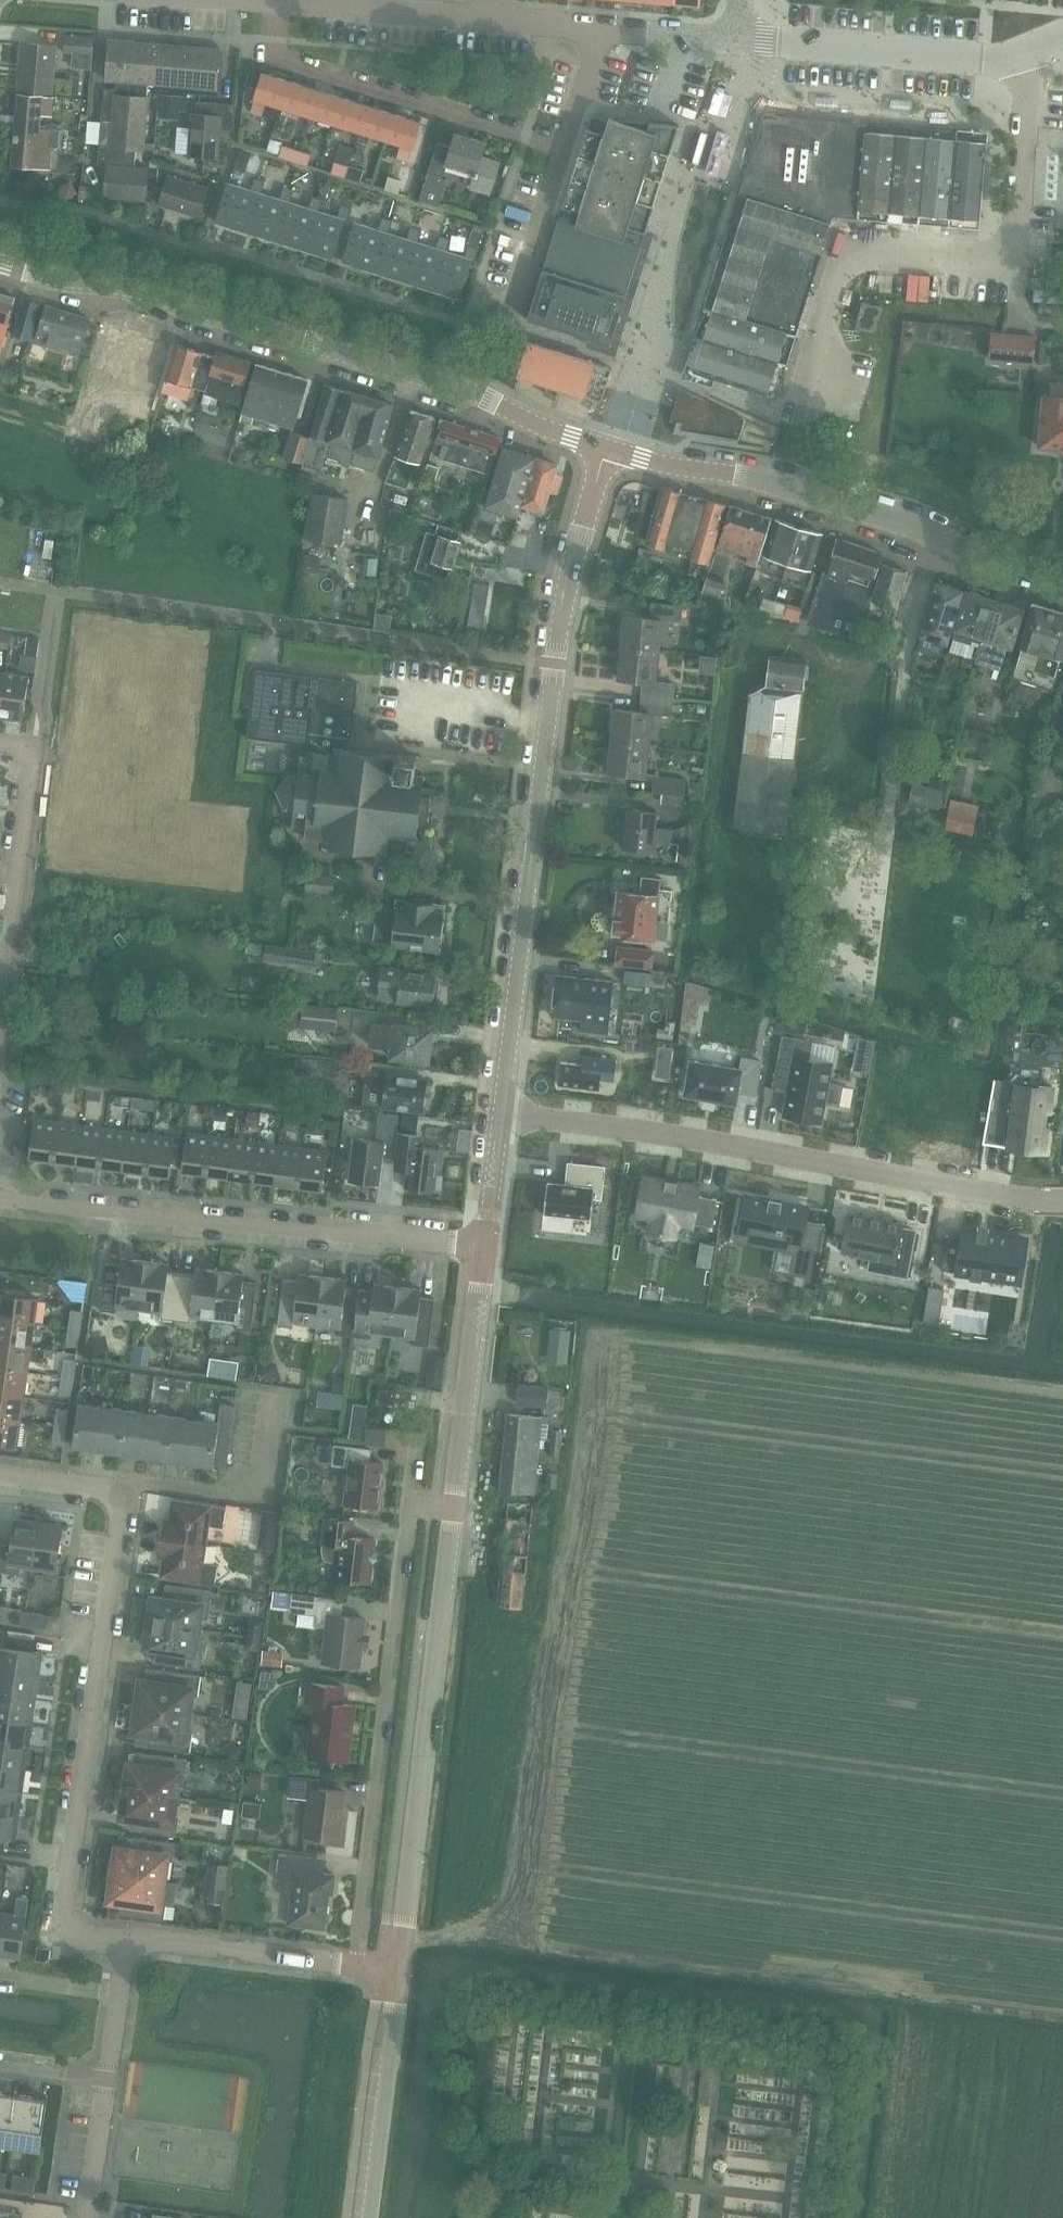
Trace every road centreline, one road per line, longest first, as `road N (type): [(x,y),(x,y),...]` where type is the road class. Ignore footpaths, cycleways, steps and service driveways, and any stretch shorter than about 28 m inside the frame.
road 1 (unclassified): [(501,1118),(554,660),(609,448)]
road 2 (residential): [(0,1472),(131,1490),(63,1937),(123,1943)]
road 3 (tertiary): [(609,448),(529,423),(484,396),(114,286),(0,265)]
road 4 (residential): [(501,1118),(1062,1200)]
road 5 (residential): [(486,1248),(0,1198)]
road 6 (tertiary): [(1062,588),(752,475),(681,469),(609,448)]
road 7 (unclassified): [(398,1969),(454,1510)]
road 8 (residential): [(411,1507),(356,1964)]
road 9 (residential): [(565,147),(273,55),(277,1)]
road 10 (residential): [(1062,34),(983,64),(738,41)]
road 11 (unclassified): [(454,1510),(486,1248)]
road 12 (unclassified): [(371,2217),(398,1969)]
road 13 (residential): [(0,746),(28,750),(0,969)]
road 14 (residential): [(123,1943),(356,1964)]
road 15 (residential): [(277,1),(482,18)]
road 16 (residential): [(515,307),(565,147)]
road 17 (residential): [(602,28),(738,41)]
road 18 (residential): [(86,2217),(105,2087)]
road 19 (unclassified): [(486,1248),(501,1118)]
road 20 (residential): [(565,147),(602,28)]
road 21 (residential): [(482,18),(602,28)]
road 22 (residential): [(0,1976),(119,1992)]

